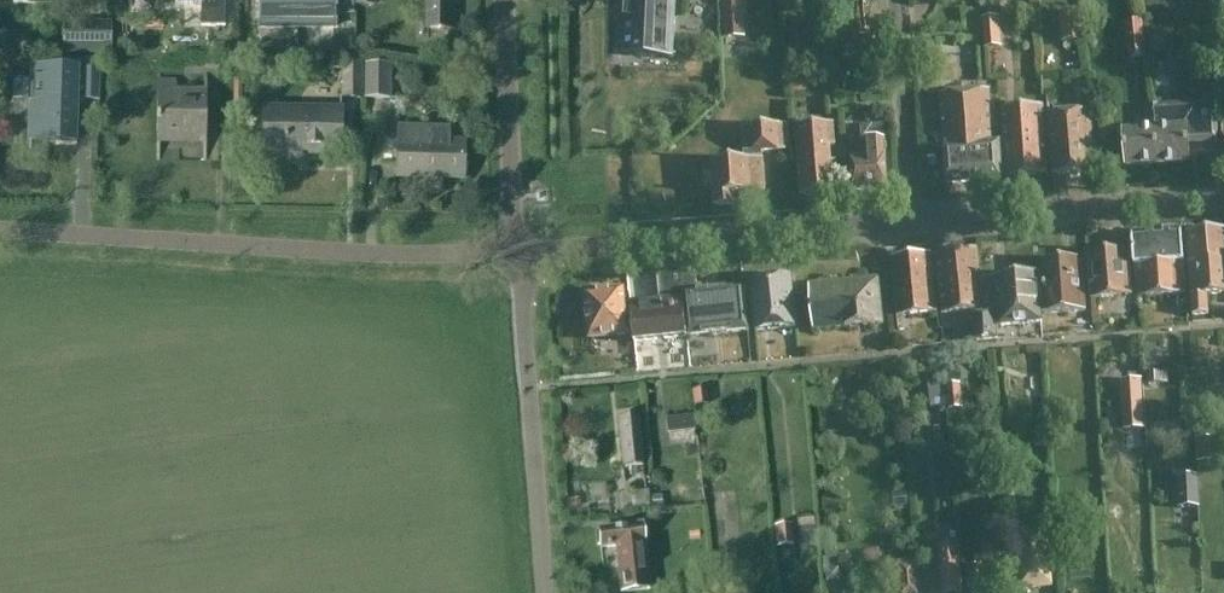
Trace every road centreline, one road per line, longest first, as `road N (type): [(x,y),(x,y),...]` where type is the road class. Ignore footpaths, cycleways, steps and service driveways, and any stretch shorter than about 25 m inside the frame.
road 1 (unclassified): [(0,232),(355,253),(518,254)]
road 2 (unclassified): [(518,254),(914,220)]
road 3 (unclassified): [(545,592),(518,254)]
road 4 (unclassified): [(914,220),(1223,197)]
road 5 (residential): [(505,0),(518,254)]
road 6 (residential): [(914,220),(894,0)]

